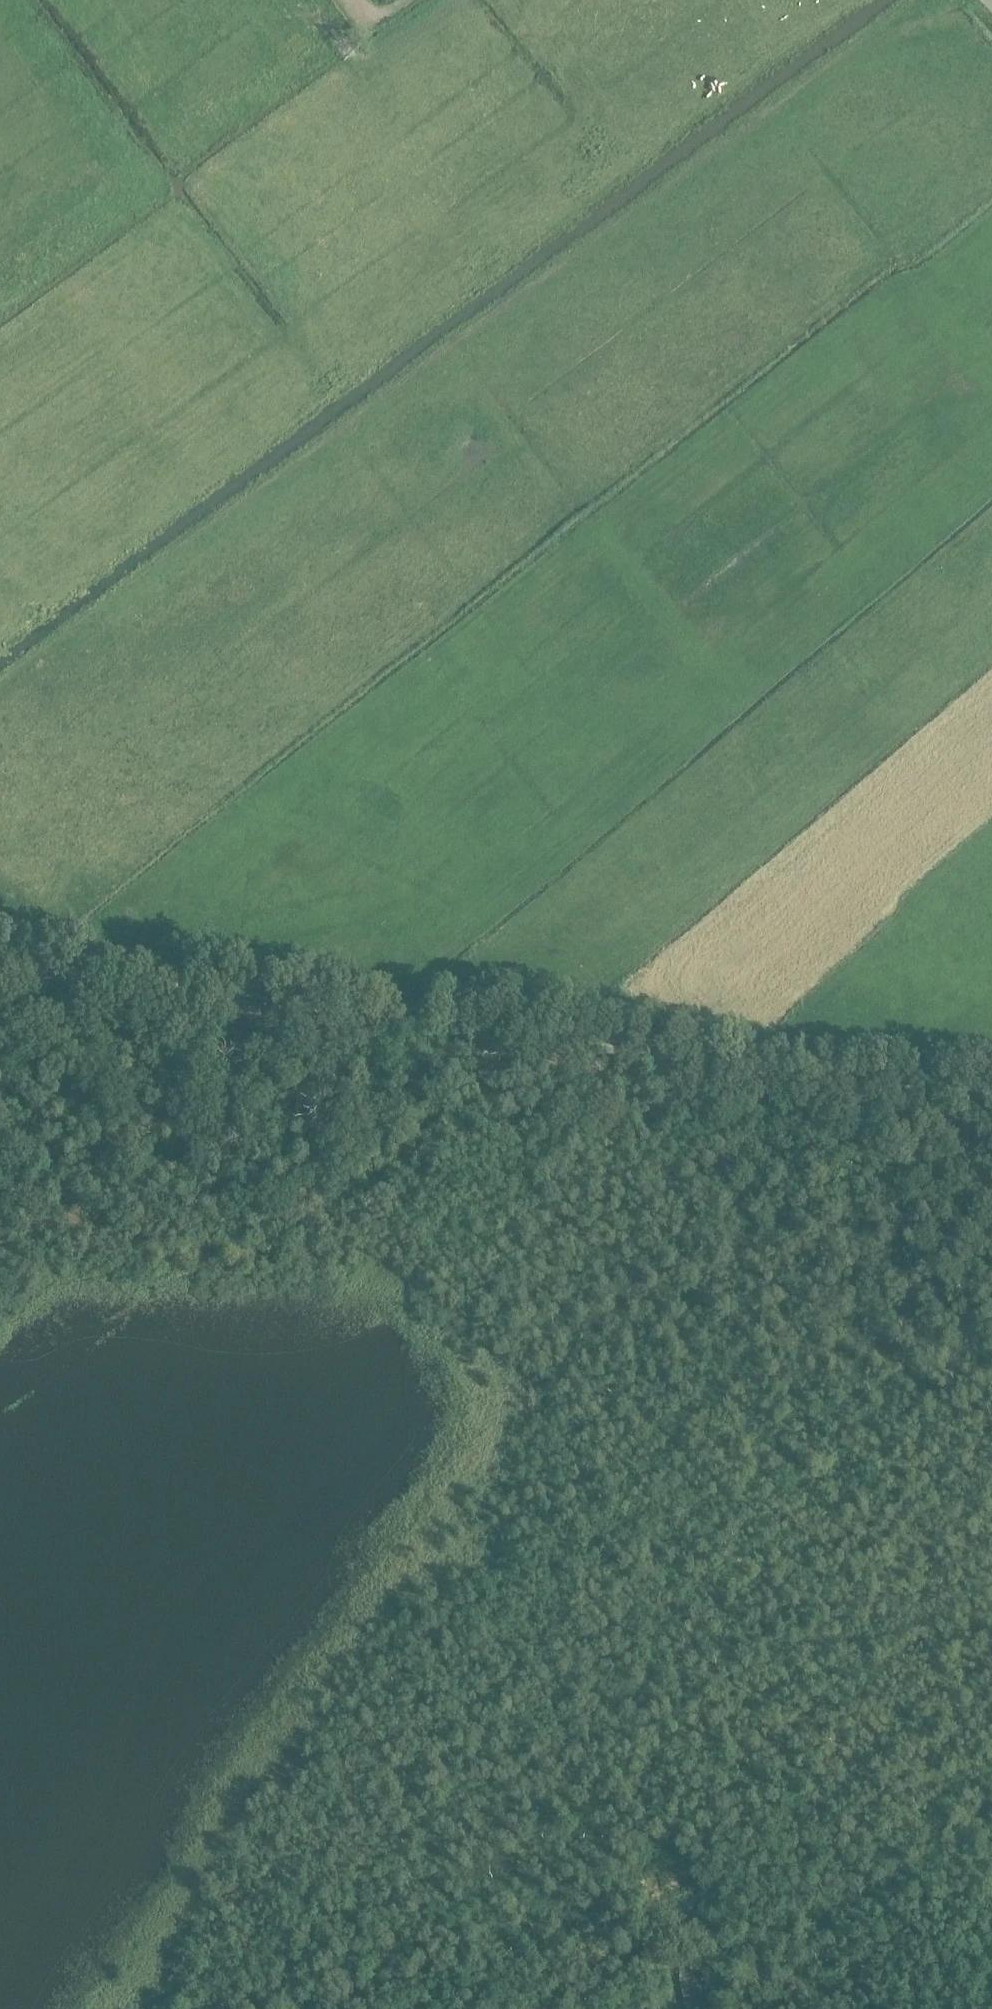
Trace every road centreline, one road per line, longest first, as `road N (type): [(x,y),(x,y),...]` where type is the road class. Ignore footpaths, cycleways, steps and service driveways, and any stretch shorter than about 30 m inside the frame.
road 1 (track): [(991,1094),(811,1081),(0,963)]

